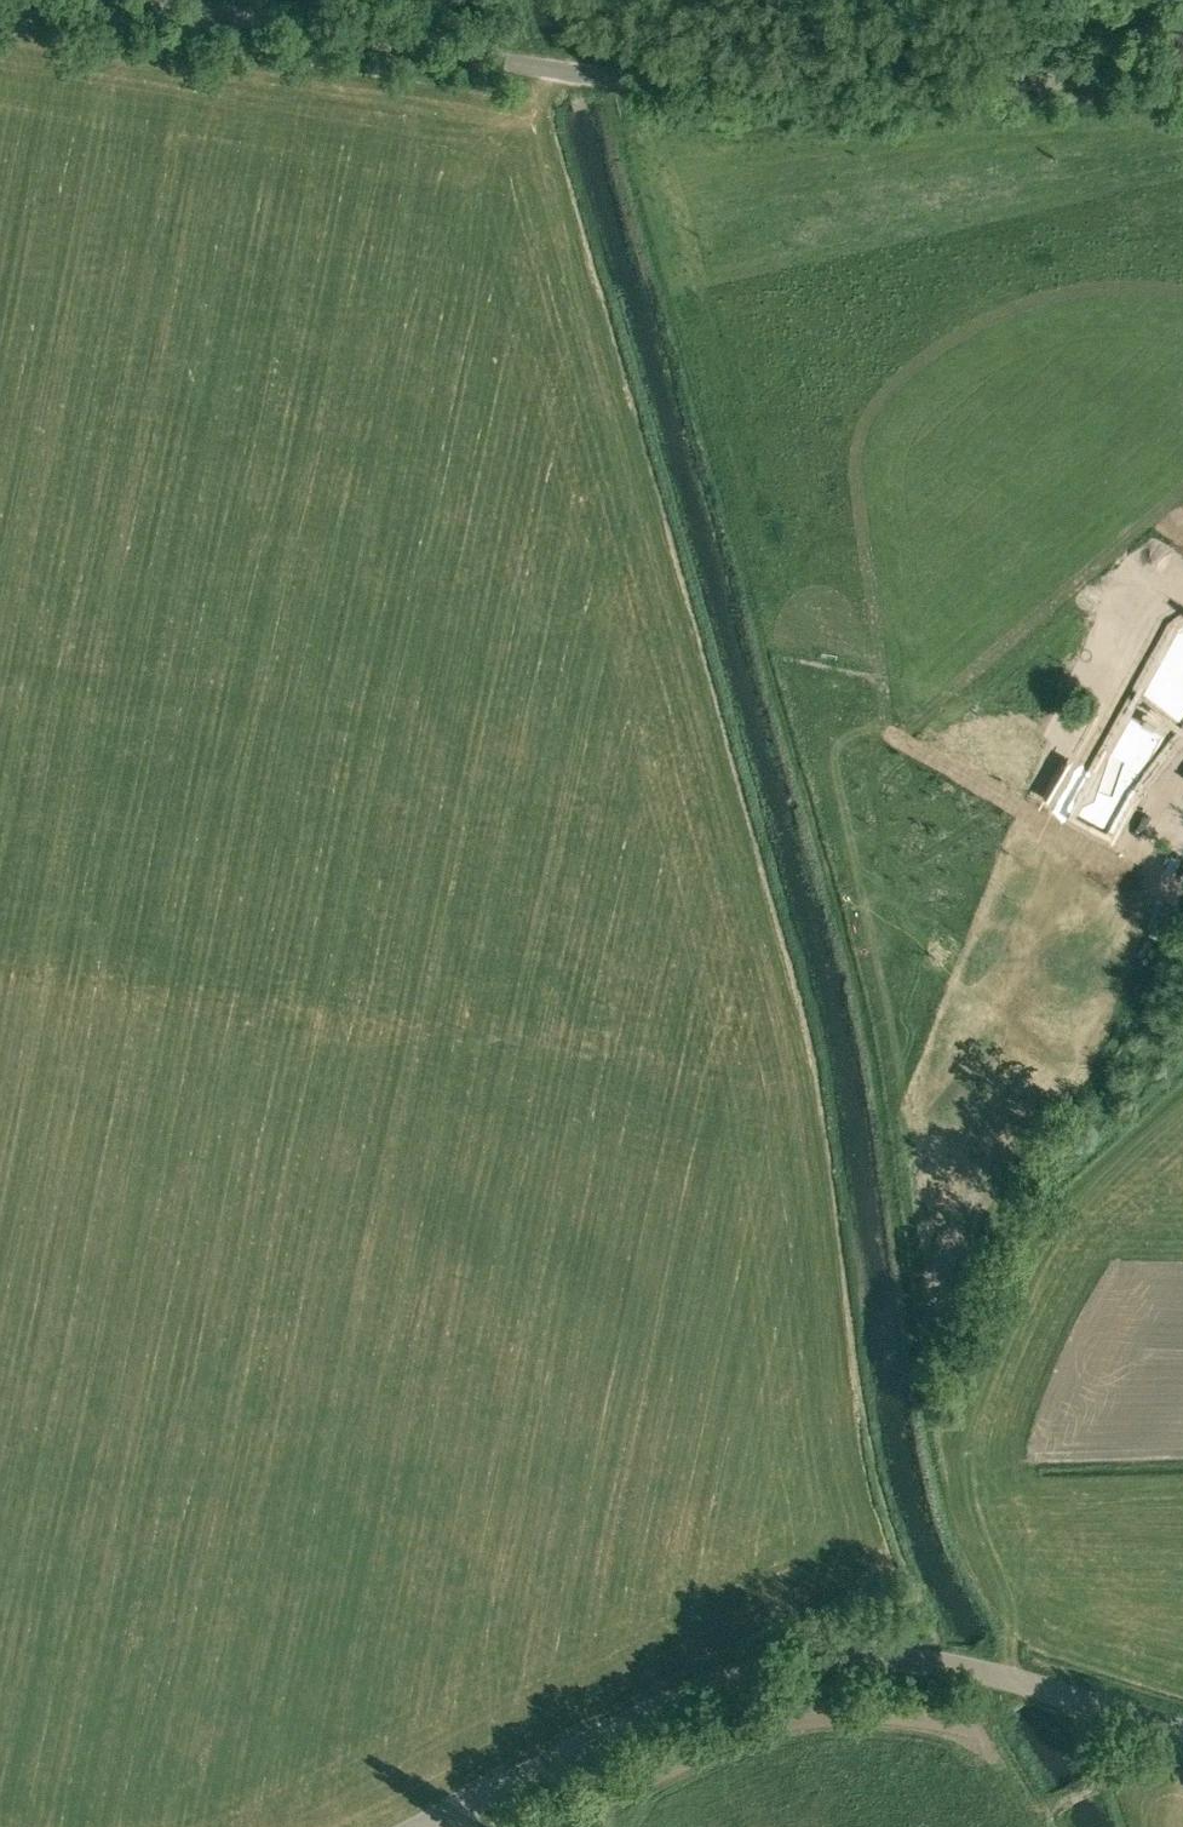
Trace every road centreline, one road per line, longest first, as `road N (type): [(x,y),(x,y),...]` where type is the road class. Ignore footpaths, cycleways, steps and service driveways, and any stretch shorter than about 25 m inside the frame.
road 1 (unclassified): [(1182,73),(742,92),(508,62),(143,0)]
road 2 (tertiary): [(1182,1733),(970,1670),(855,1661),(753,1675),(657,1708),(425,1826)]

